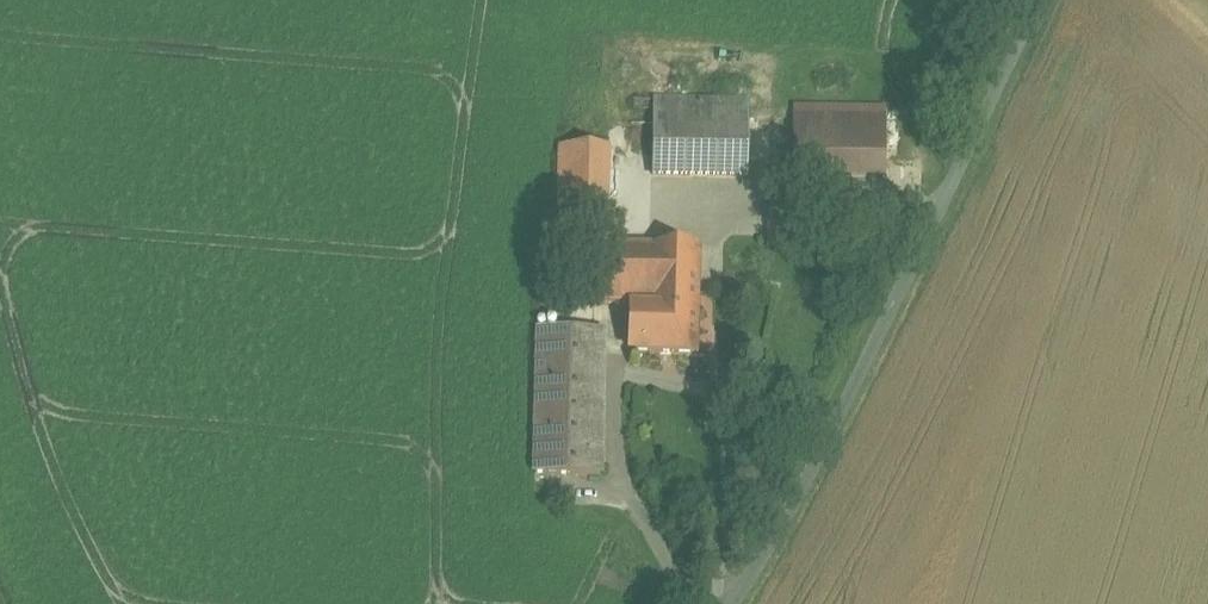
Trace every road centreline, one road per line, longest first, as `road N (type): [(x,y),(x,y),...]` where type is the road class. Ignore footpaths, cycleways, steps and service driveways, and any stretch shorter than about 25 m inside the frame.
road 1 (unclassified): [(1038,0),(847,400),(726,603)]

